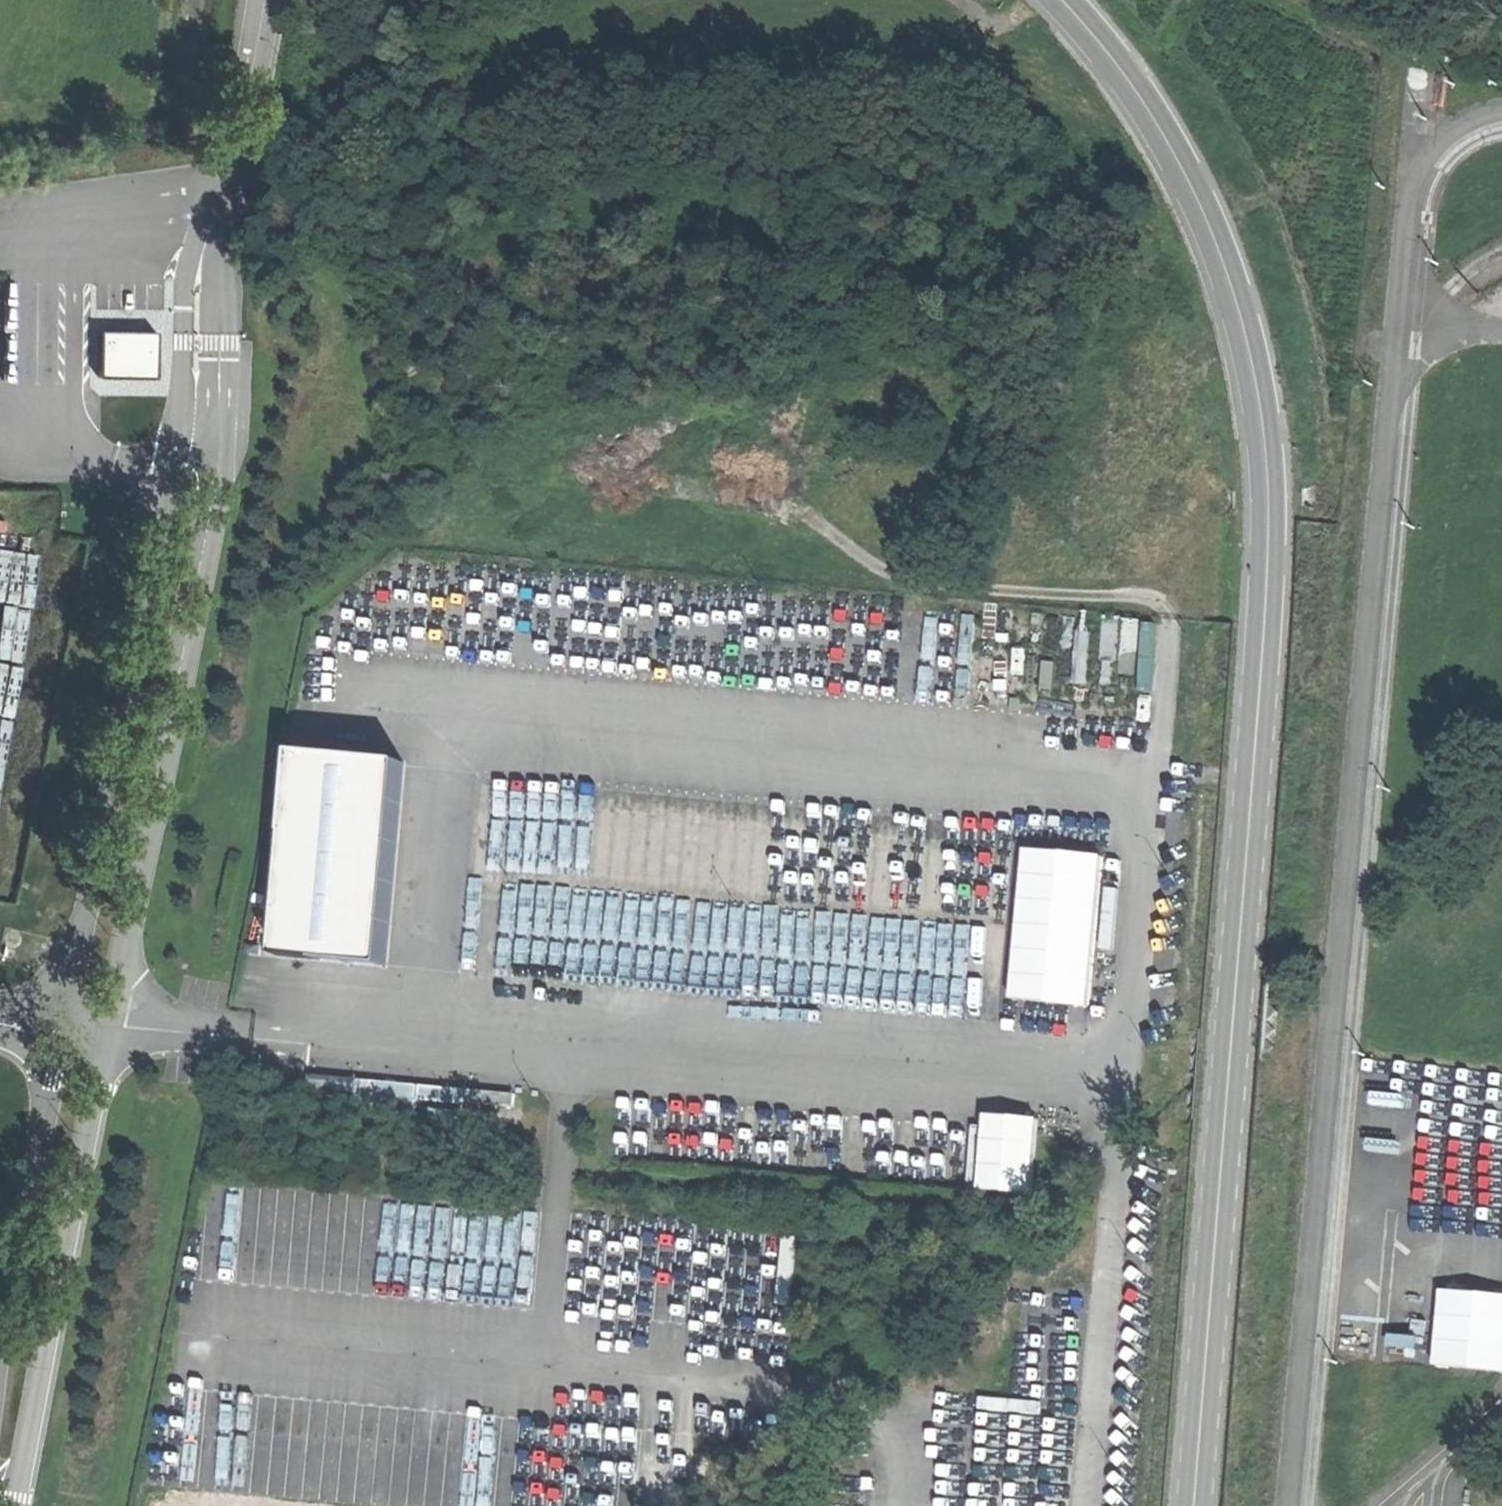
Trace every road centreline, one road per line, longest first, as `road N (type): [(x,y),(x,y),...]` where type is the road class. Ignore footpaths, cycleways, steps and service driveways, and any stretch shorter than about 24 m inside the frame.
road 1 (tertiary): [(1056,0),(1098,44),(1167,142),(1242,332),(1268,453),(1273,574),(1196,1505)]

